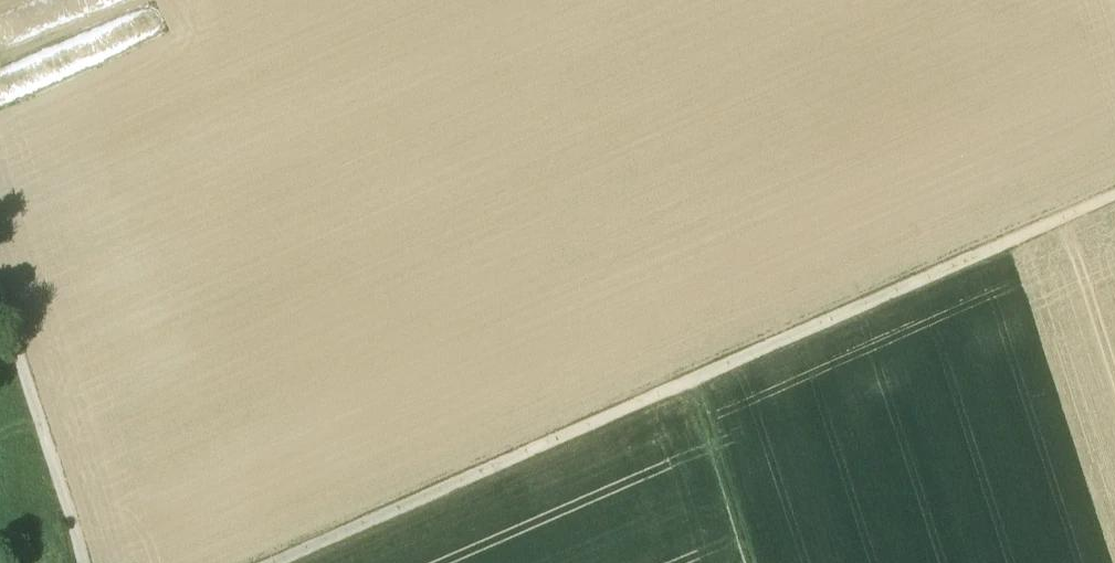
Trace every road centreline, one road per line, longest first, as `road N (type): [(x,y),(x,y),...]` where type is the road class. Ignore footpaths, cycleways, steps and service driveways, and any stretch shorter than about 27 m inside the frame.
road 1 (track): [(1114,195),(277,562)]
road 2 (track): [(0,289),(81,562)]
road 3 (track): [(765,562),(699,376)]

